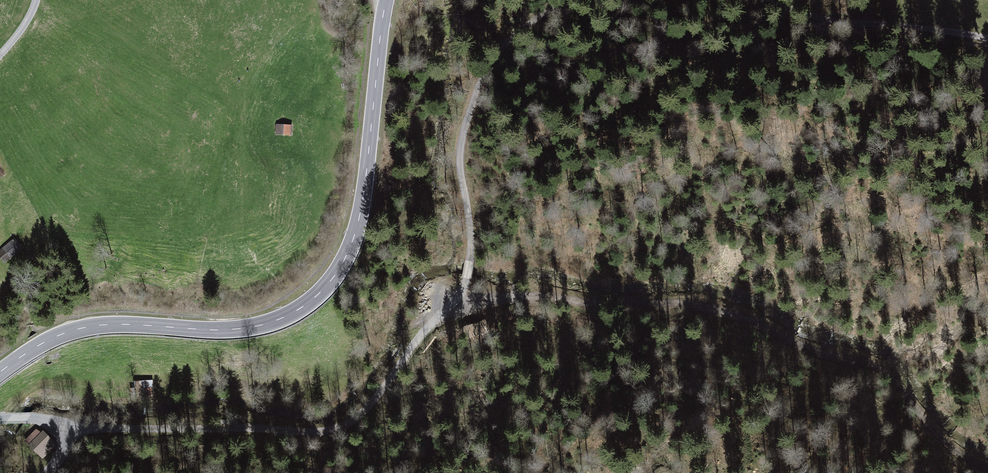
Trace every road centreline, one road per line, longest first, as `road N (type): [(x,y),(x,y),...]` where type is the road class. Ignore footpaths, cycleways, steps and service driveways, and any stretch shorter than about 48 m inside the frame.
road 1 (track): [(61,432),(336,428),(375,397),(424,327),(448,311),(516,296),(734,311),(874,365),(946,446),(987,470)]
road 2 (tertiary): [(0,372),(69,331),(265,325),(319,294),(346,258),(364,193),(386,0)]
road 3 (track): [(571,0),(503,46),(468,113),(462,176),(477,302)]
road 4 (track): [(987,40),(790,12),(768,0)]

